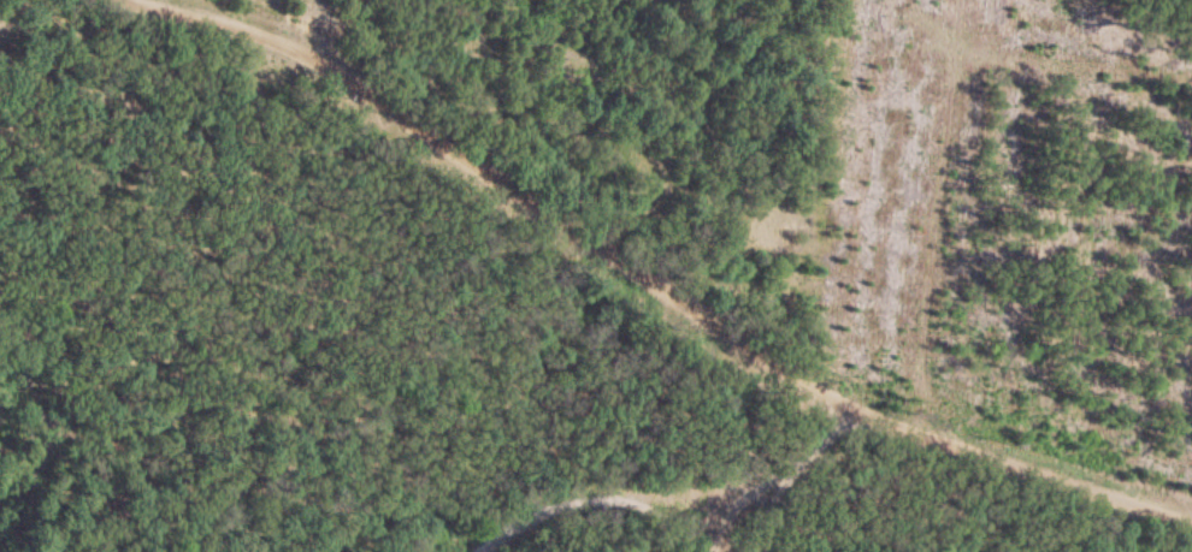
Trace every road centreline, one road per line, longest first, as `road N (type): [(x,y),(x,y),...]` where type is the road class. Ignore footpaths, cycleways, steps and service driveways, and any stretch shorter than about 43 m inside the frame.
road 1 (residential): [(188,0),(296,58),(804,375),(1191,504)]
road 2 (residential): [(438,551),(470,516),(526,480),(704,470),(738,458),(804,375)]

